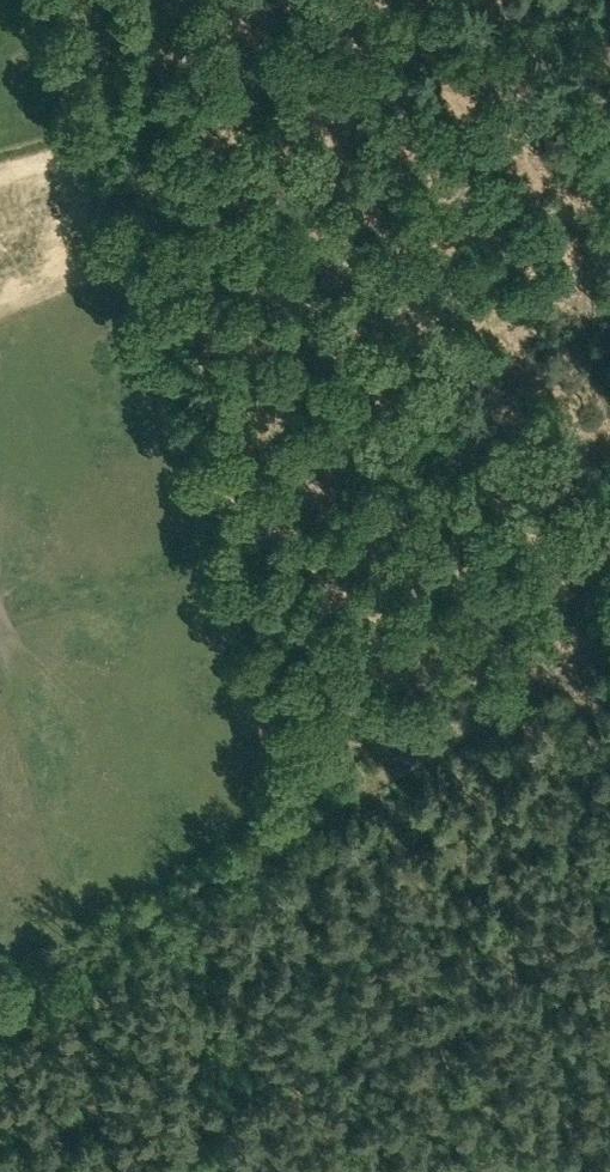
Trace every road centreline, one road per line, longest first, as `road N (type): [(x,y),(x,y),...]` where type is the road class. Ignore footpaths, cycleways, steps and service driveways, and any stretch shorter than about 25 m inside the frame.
road 1 (track): [(0,989),(122,929),(609,631)]

